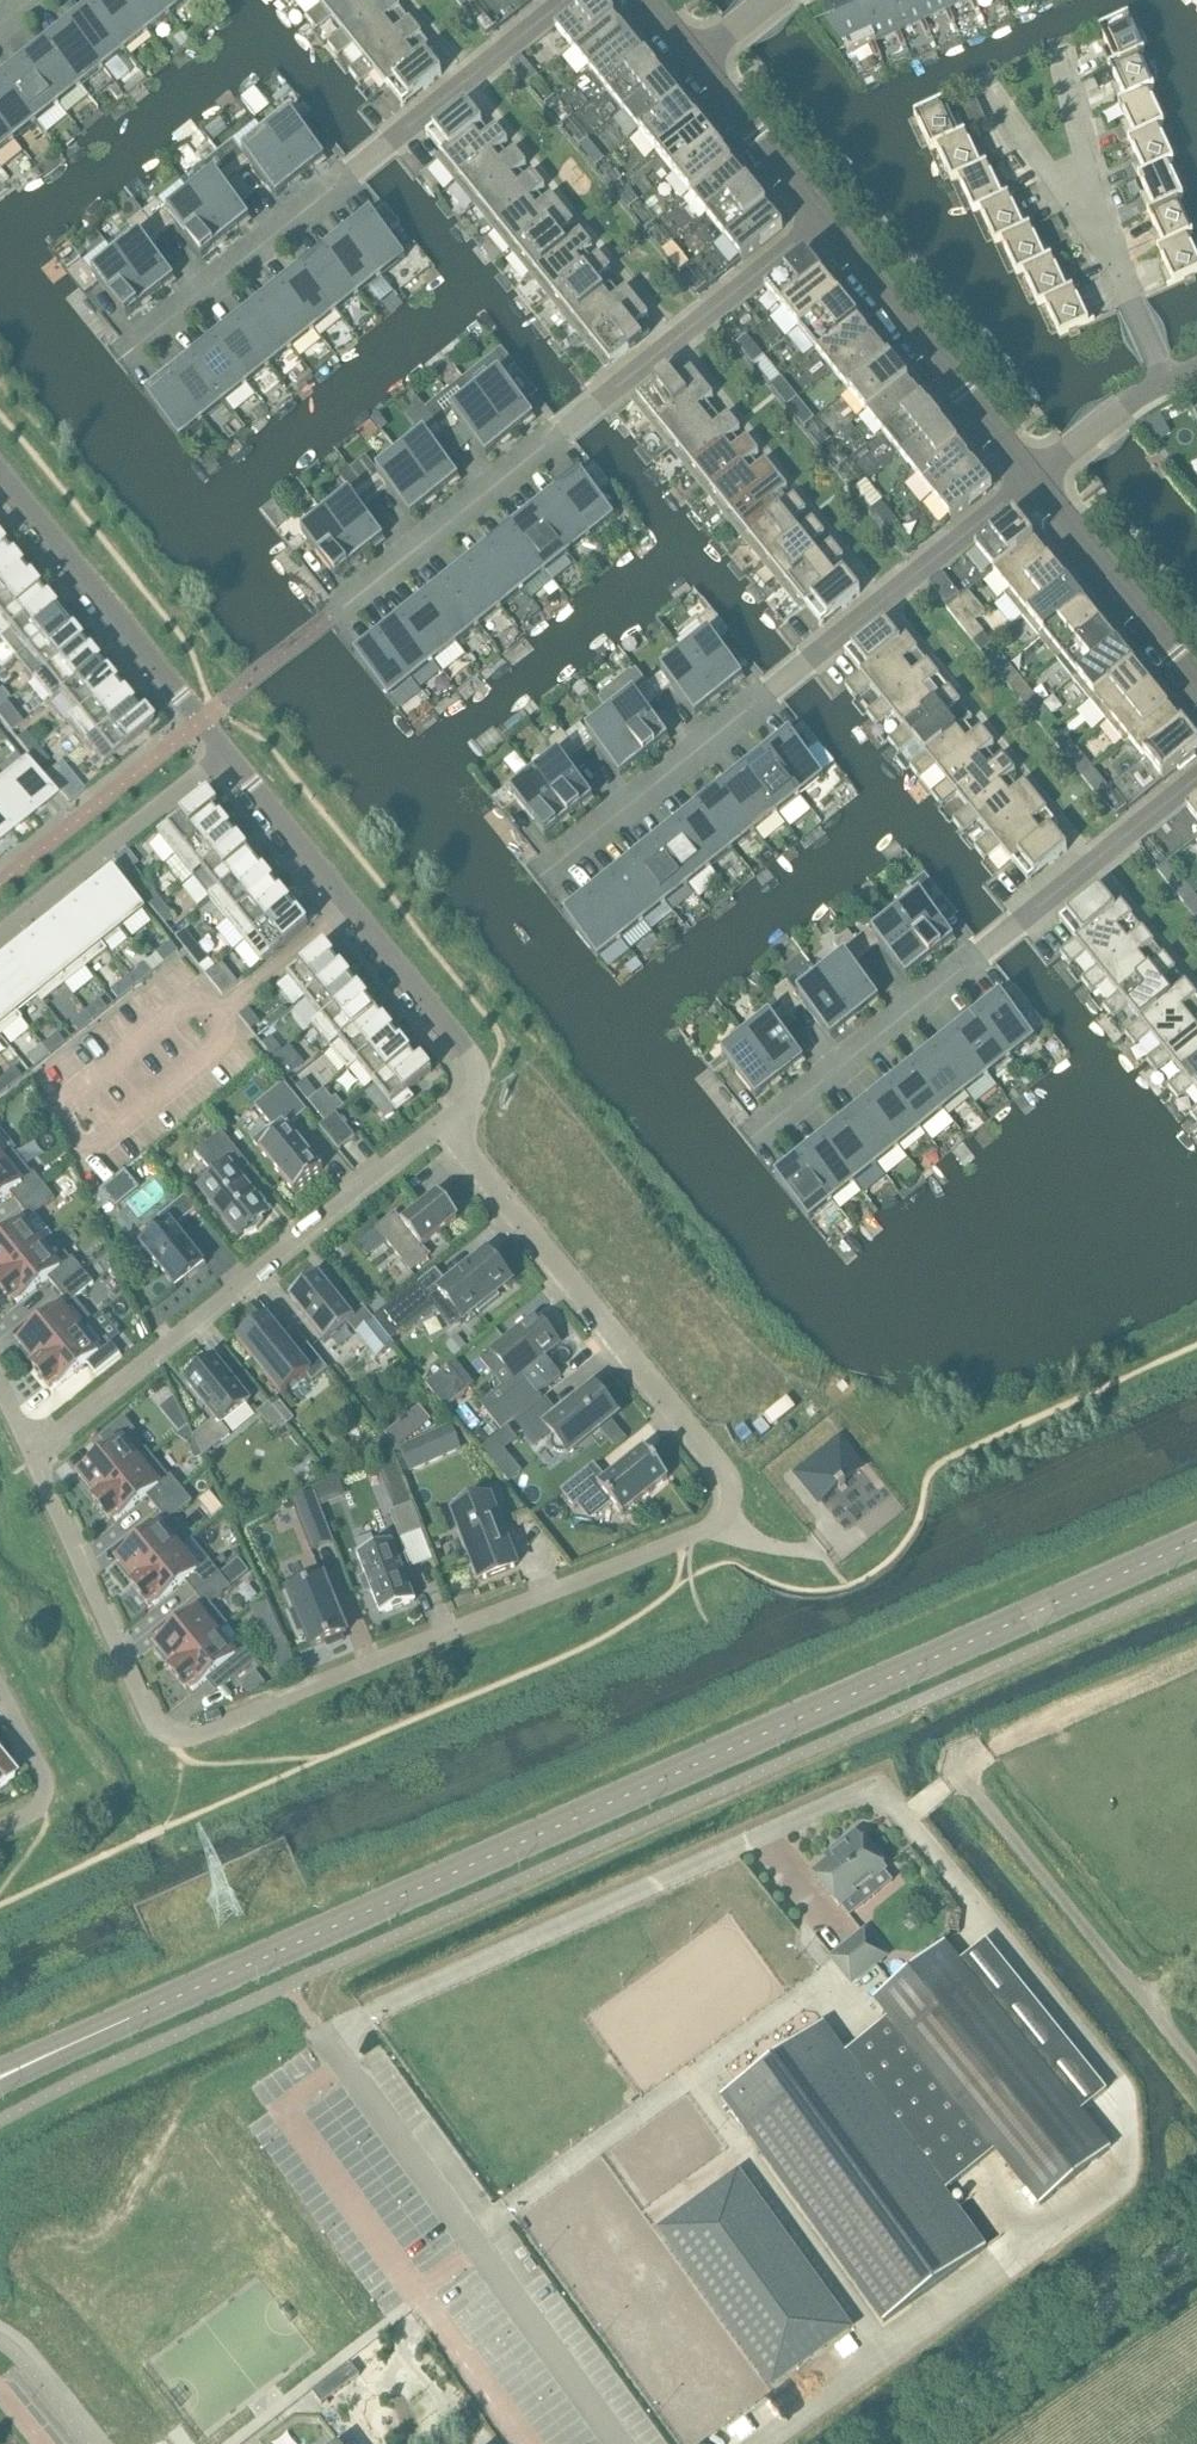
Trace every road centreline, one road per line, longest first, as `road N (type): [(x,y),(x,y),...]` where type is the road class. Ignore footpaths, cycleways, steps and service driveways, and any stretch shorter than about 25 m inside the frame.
road 1 (residential): [(452,1128),(727,1477),(724,1521),(273,1708),(184,1735),(156,1721),(32,1455)]
road 2 (unclassified): [(1196,1544),(130,2019)]
road 3 (residential): [(568,0),(134,348)]
road 4 (residential): [(32,1455),(452,1128)]
road 5 (residential): [(235,769),(492,1067),(452,1128)]
road 6 (unclassified): [(1196,2063),(959,1773)]
road 7 (residential): [(0,486),(235,769)]
road 8 (residential): [(1038,480),(826,219)]
road 9 (residential): [(563,859),(824,656)]
road 10 (residential): [(235,769),(0,951)]
road 11 (residential): [(826,219),(606,399)]
road 12 (residential): [(559,438),(342,613)]
road 13 (residential): [(980,954),(764,1129)]
road 14 (residential): [(1038,480),(824,656)]
road 15 (residential): [(1196,682),(1038,480)]
road 16 (residential): [(988,97),(1128,297)]
road 17 (residential): [(1128,297),(1067,65)]
road 18 (residential): [(1196,779),(1019,923)]
road 19 (residential): [(826,219),(697,59)]
road 20 (residential): [(1038,480),(1125,406),(1168,386)]
road 21 (unclassified): [(0,2092),(130,2019)]
road 22 (unclassified): [(130,2019),(0,2068)]

